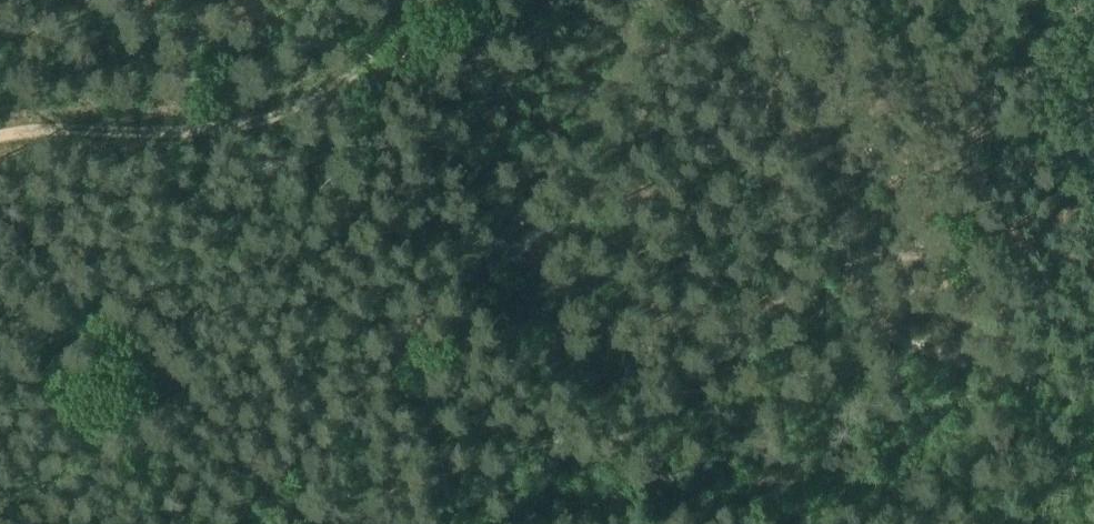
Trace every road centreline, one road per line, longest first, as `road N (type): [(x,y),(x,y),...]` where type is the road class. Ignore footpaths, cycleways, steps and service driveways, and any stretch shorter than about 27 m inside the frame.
road 1 (track): [(0,131),(225,116),(295,92)]

